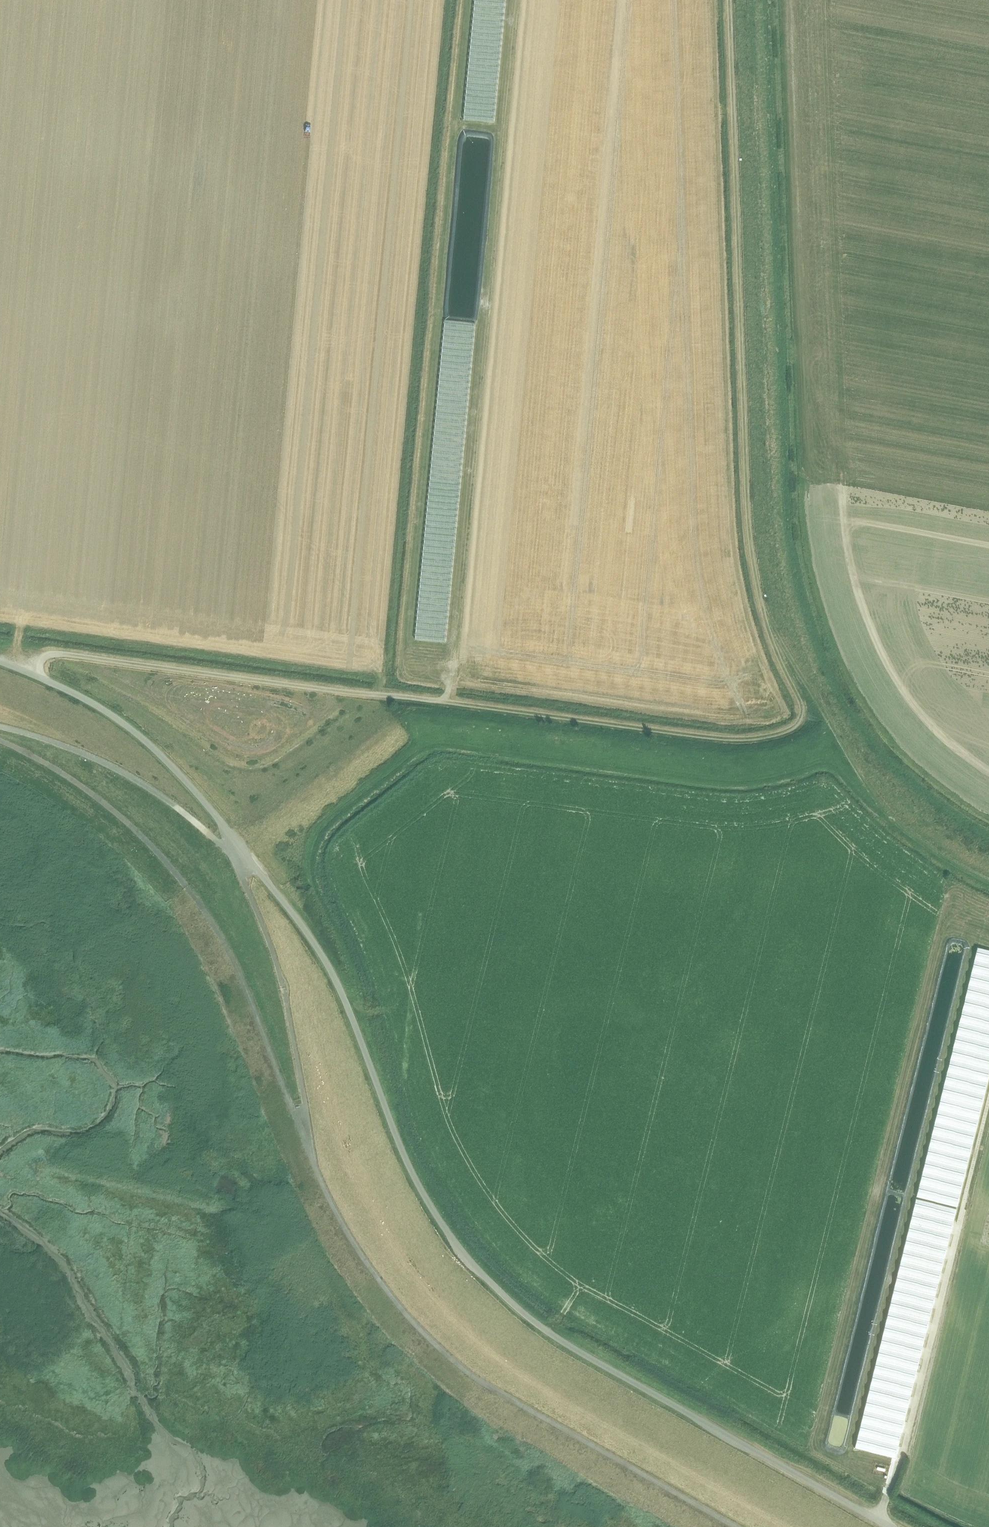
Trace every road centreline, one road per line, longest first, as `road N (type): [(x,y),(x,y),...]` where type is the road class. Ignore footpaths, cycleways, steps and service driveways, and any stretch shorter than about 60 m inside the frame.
road 1 (unclassified): [(891,1526),(585,1355),(511,1303),(454,1242),(418,1185),(346,1001),(294,914),(205,803),(136,733),(88,701),(0,662)]
road 2 (track): [(23,670),(48,652),(444,700),(446,687),(403,676),(466,0)]
road 3 (track): [(768,0),(788,567),(804,617)]
road 4 (track): [(726,0),(743,516),(764,617)]
road 5 (track): [(301,1125),(237,968),(188,888),(85,786),(0,741)]
road 6 (track): [(444,700),(698,733),(778,733),(795,726),(801,706),(764,617)]
road 7 (track): [(876,1519),(903,1455),(988,1097)]
road 8 (track): [(764,617),(880,814),(942,864),(988,884)]
road 9 (track): [(0,729),(109,763),(220,843),(238,845)]

